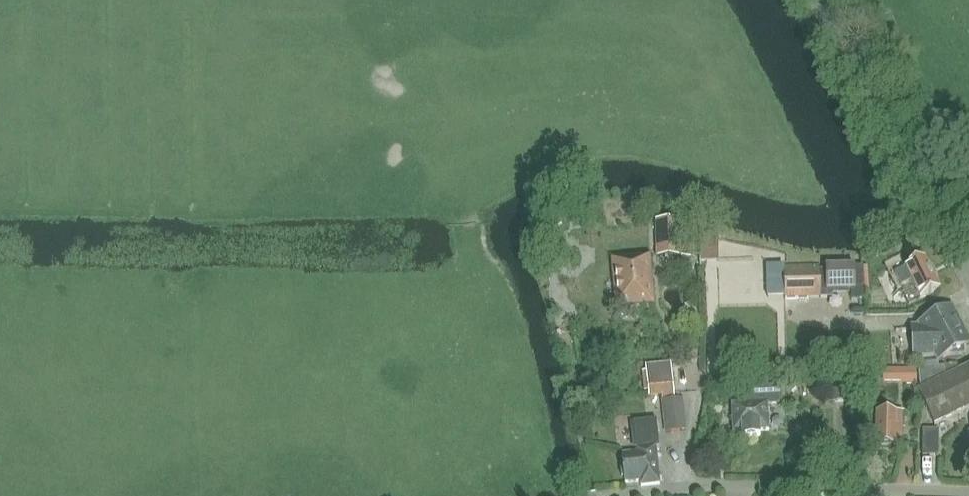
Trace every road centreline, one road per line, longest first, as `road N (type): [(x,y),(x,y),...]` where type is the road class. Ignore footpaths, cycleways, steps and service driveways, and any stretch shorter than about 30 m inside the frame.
road 1 (unclassified): [(611,495),(699,485),(968,493)]
road 2 (unclassified): [(968,282),(819,0)]

